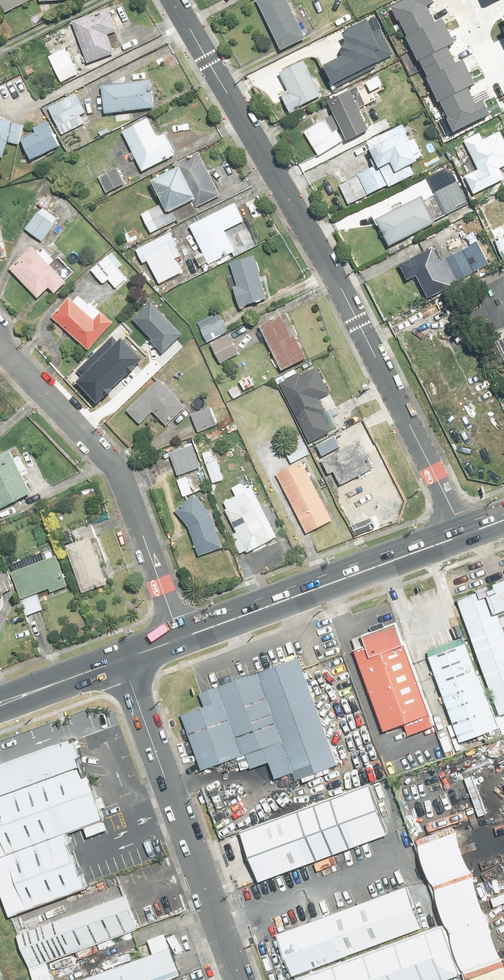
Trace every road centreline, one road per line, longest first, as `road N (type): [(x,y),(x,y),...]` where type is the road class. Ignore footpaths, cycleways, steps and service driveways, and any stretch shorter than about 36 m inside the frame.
road 1 (residential): [(175,0),(335,273),(466,534)]
road 2 (residential): [(0,347),(115,467),(180,638)]
road 3 (unclassified): [(239,979),(119,660)]
road 4 (secondary): [(180,638),(466,534)]

